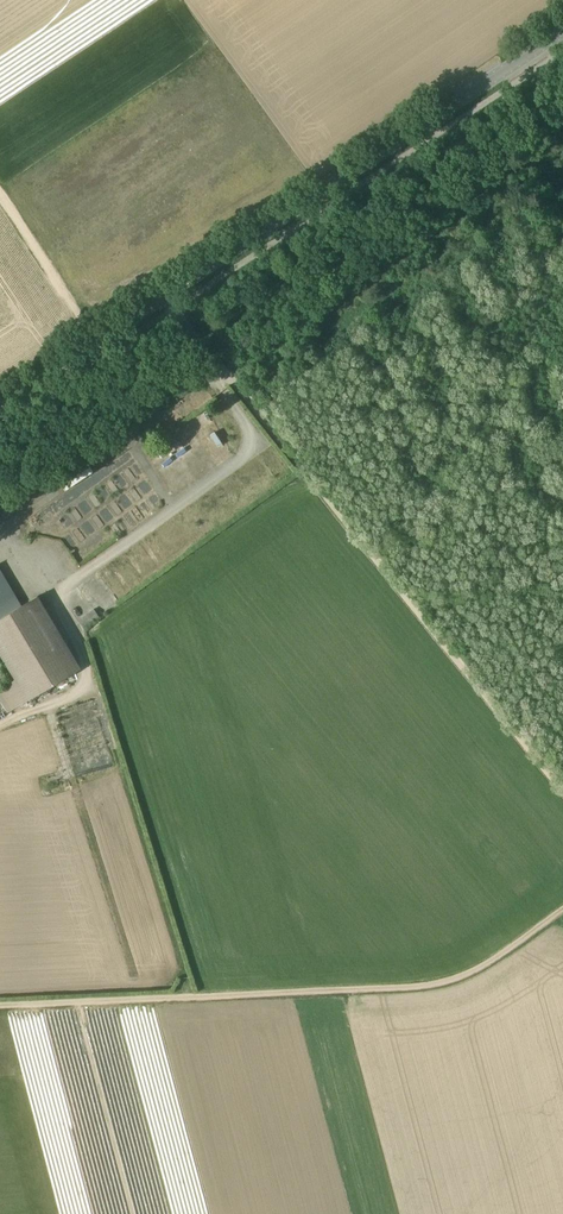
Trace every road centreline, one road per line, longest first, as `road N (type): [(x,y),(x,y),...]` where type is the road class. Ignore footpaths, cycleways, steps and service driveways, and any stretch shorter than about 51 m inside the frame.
road 1 (track): [(562,909),(472,969),(435,982),(0,1006)]
road 2 (track): [(562,789),(223,372)]
road 3 (tertiary): [(562,31),(167,295)]
road 4 (tertiary): [(167,295),(0,406)]
road 5 (track): [(99,340),(0,193)]

